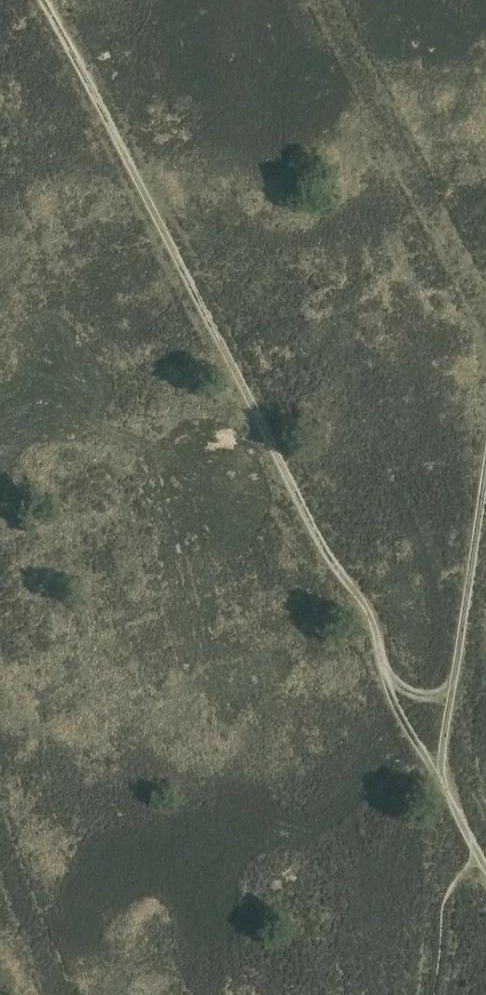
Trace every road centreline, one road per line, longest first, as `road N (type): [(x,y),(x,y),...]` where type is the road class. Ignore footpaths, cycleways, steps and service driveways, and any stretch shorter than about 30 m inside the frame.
road 1 (track): [(485,866),(399,710),(373,614),(322,546),(41,0)]
road 2 (track): [(485,471),(445,743),(446,790)]

